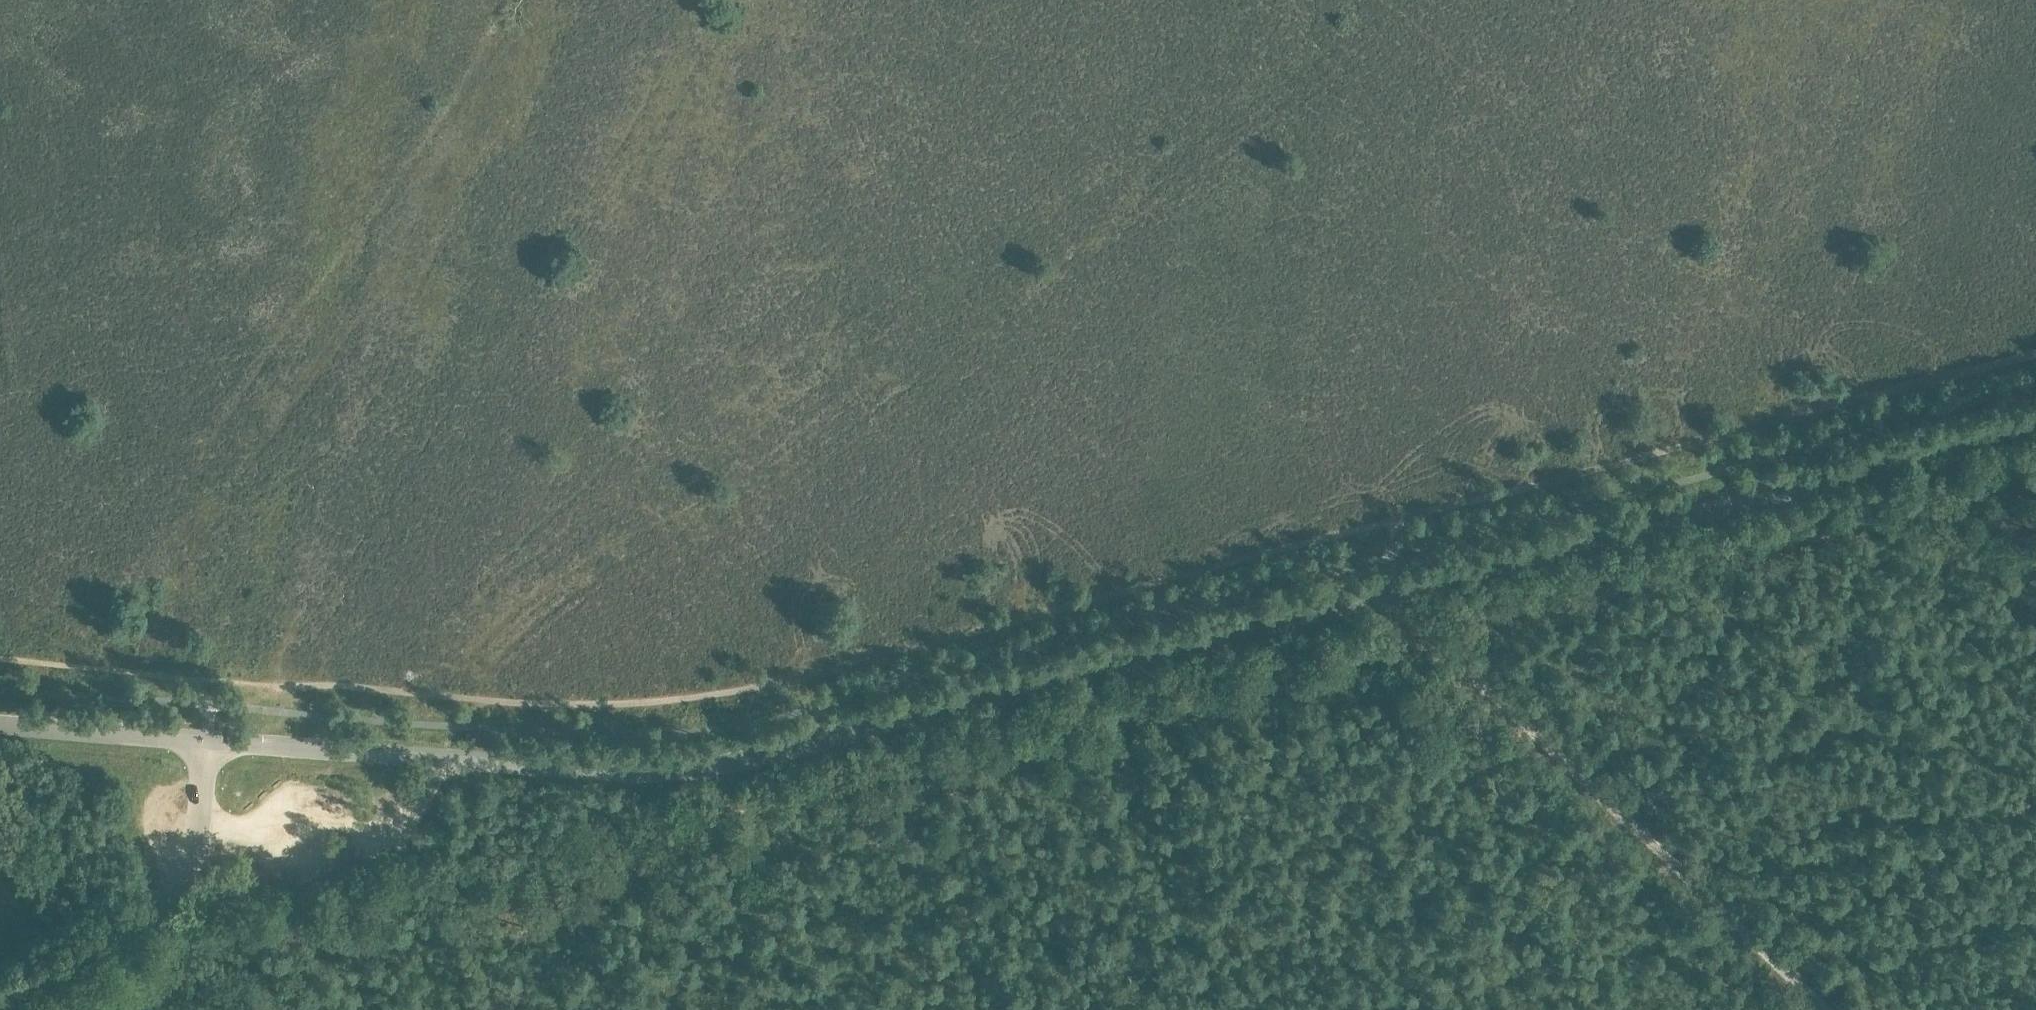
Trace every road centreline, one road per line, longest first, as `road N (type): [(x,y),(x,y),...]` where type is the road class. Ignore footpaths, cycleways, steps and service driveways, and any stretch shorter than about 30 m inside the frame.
road 1 (tertiary): [(208,742),(698,771),(2035,428)]
road 2 (track): [(1837,1009),(1423,634),(1381,559),(1392,522)]
road 3 (tertiary): [(7,1009),(179,888),(196,837),(208,742)]
road 4 (tertiary): [(208,742),(0,726)]
road 5 (track): [(232,1009),(179,888)]

